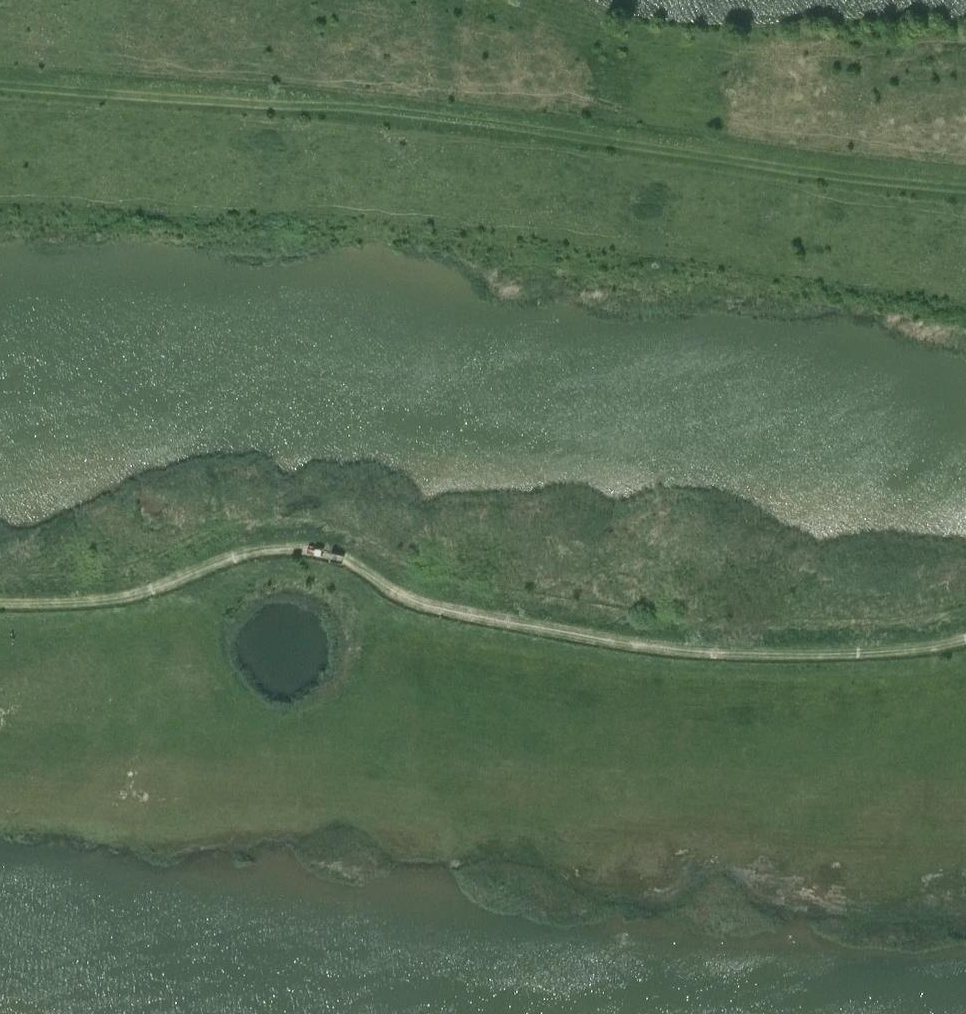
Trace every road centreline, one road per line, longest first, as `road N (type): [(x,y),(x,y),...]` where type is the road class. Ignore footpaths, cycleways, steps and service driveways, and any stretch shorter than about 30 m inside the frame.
road 1 (track): [(965,641),(905,653),(666,652),(451,614),(297,546),(253,552),(115,599),(0,603)]
road 2 (track): [(965,186),(420,119),(0,88)]

